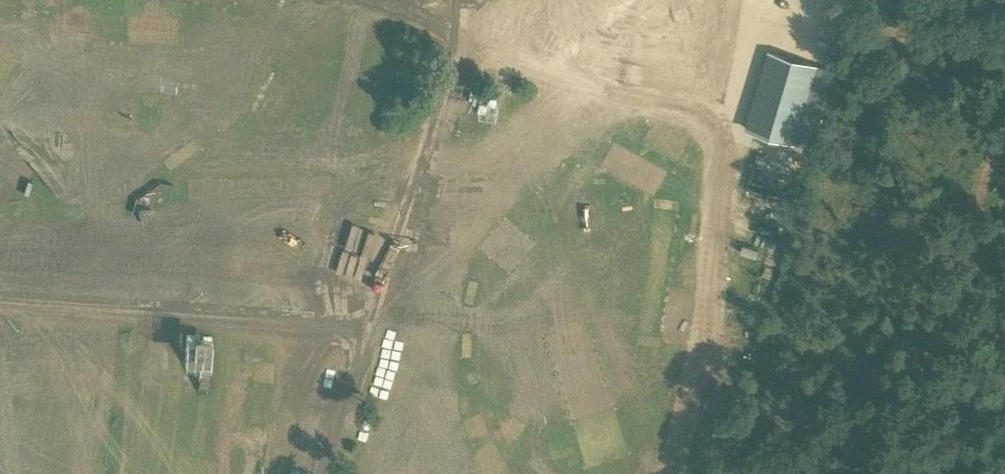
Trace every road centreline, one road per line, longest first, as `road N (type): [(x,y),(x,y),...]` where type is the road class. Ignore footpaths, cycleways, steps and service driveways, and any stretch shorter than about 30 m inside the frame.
road 1 (track): [(846,0),(839,10),(774,20),(749,70),(728,131),(714,274),(718,332),(674,473)]
road 2 (track): [(322,473),(452,63),(459,0)]
road 3 (track): [(452,63),(518,66),(728,131)]

